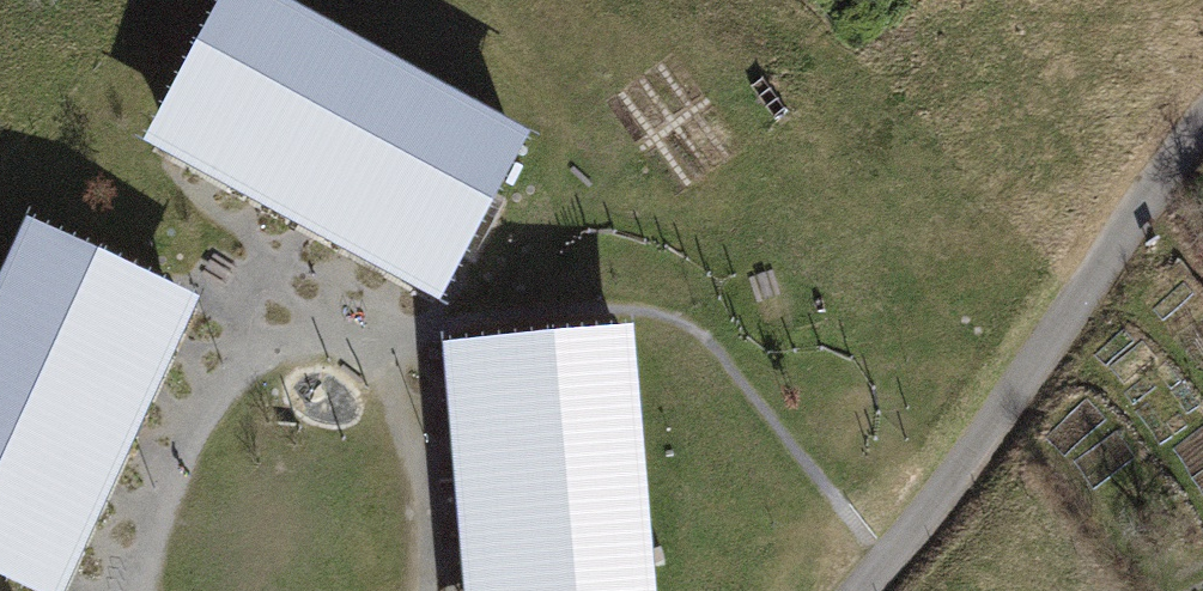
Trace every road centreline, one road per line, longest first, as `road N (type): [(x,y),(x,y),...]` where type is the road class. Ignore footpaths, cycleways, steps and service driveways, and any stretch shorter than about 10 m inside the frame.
road 1 (track): [(1202,123),(935,503),(860,590)]

